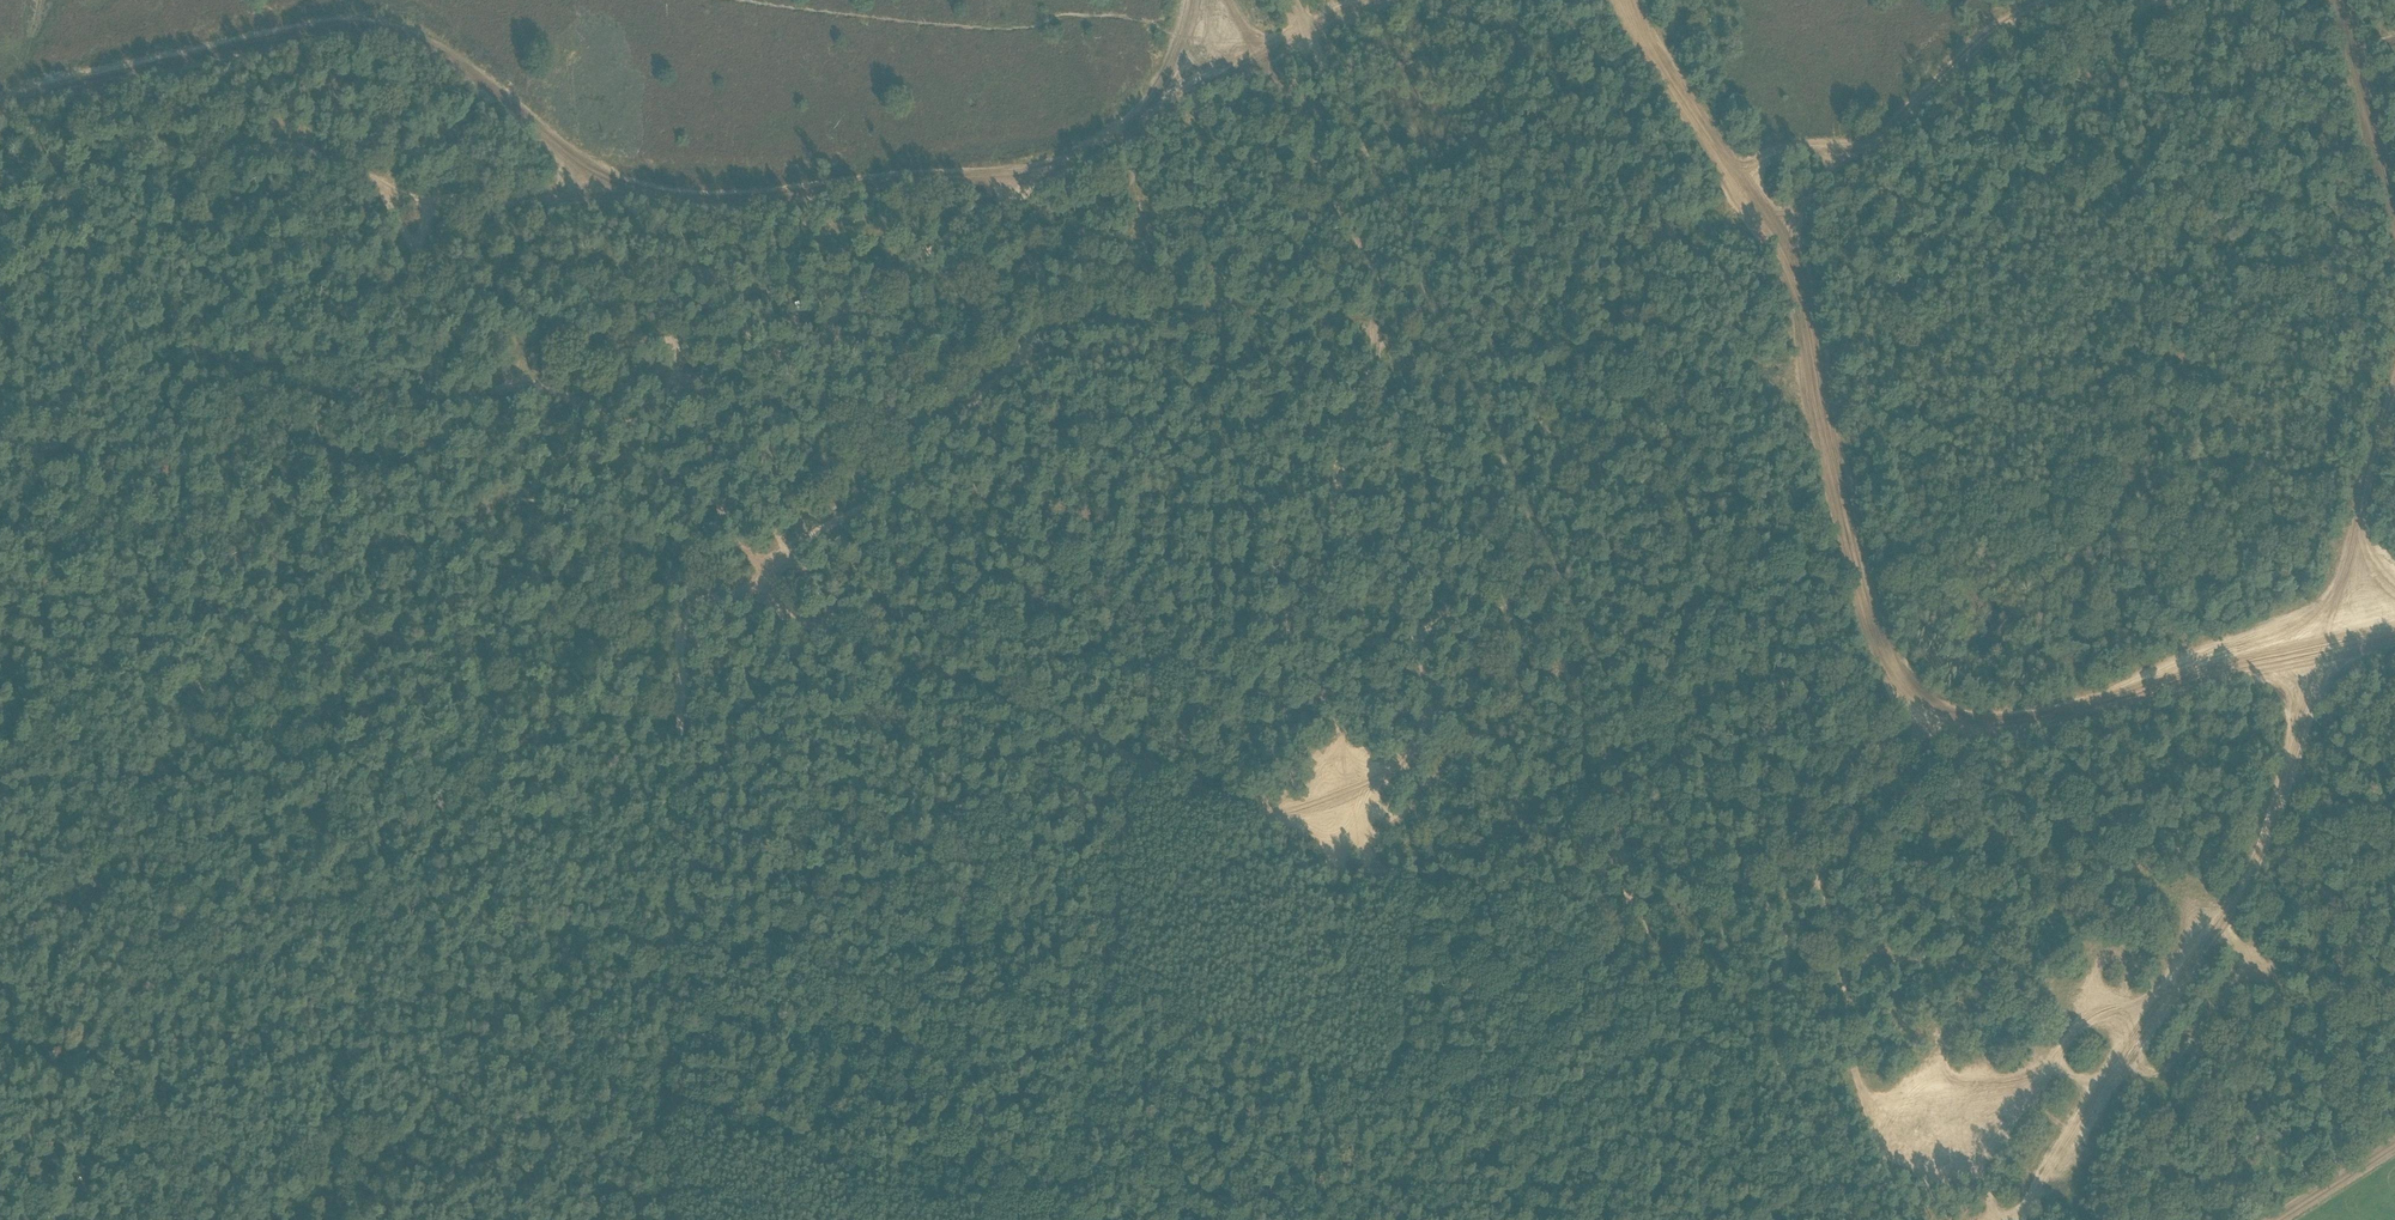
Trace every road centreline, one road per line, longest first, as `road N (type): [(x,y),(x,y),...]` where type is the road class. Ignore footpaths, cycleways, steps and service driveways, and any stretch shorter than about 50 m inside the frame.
road 1 (track): [(668,1092),(675,667),(681,615),(711,593),(765,593),(1701,993)]
road 2 (track): [(739,0),(1007,28),(1069,16),(1121,20),(1253,59),(1299,116),(1424,355),(1440,450),(1482,492),(1485,552),(1530,615),(1563,681),(1596,796),(1631,873),(1692,927),(1701,993)]
road 3 (track): [(0,115),(82,82),(344,25),(394,24),(439,51),(555,152),(636,190),(714,204),(1046,174),(1253,59)]
road 4 (unclassified): [(1855,1219),(1303,0)]
road 5 (track): [(1628,0),(1780,247),(1842,469),(1868,612),(1906,679),(1954,717),(2020,724),(2394,609)]
road 6 (track): [(2039,1219),(2139,1038),(2254,876),(2394,397)]
road 7 (track): [(1067,1219),(1128,746)]
road 8 (track): [(1780,247),(1831,174),(1925,111),(2004,38),(2070,5),(2158,0)]
road 9 (track): [(668,1092),(1007,1219)]
road 10 (track): [(1437,877),(1407,945),(1404,986),(1413,1219)]
road 11 (track): [(1701,993),(1765,1219)]
road 12 (track): [(2394,218),(2341,0)]
road 13 (track): [(2270,1219),(2394,1140)]
road 14 (track): [(1735,168),(1865,152)]

